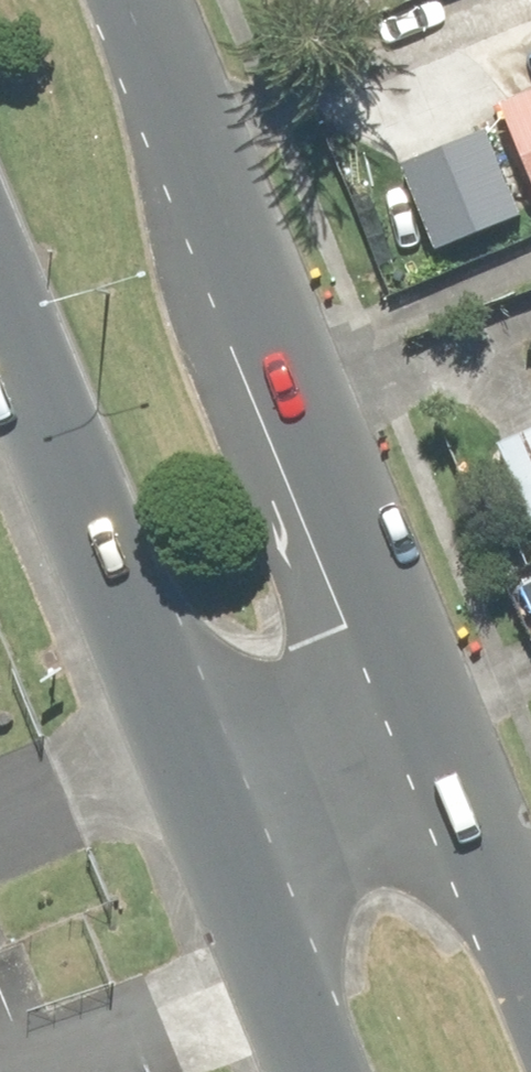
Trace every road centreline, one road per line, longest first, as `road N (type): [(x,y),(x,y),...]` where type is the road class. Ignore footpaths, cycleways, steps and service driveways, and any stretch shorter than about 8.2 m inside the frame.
road 1 (secondary): [(135,0),(457,743)]
road 2 (secondary): [(228,837),(0,278)]
road 3 (secondary): [(325,1071),(228,837)]
road 4 (secondary): [(457,743),(228,837)]
road 5 (secondary): [(457,743),(530,931)]

